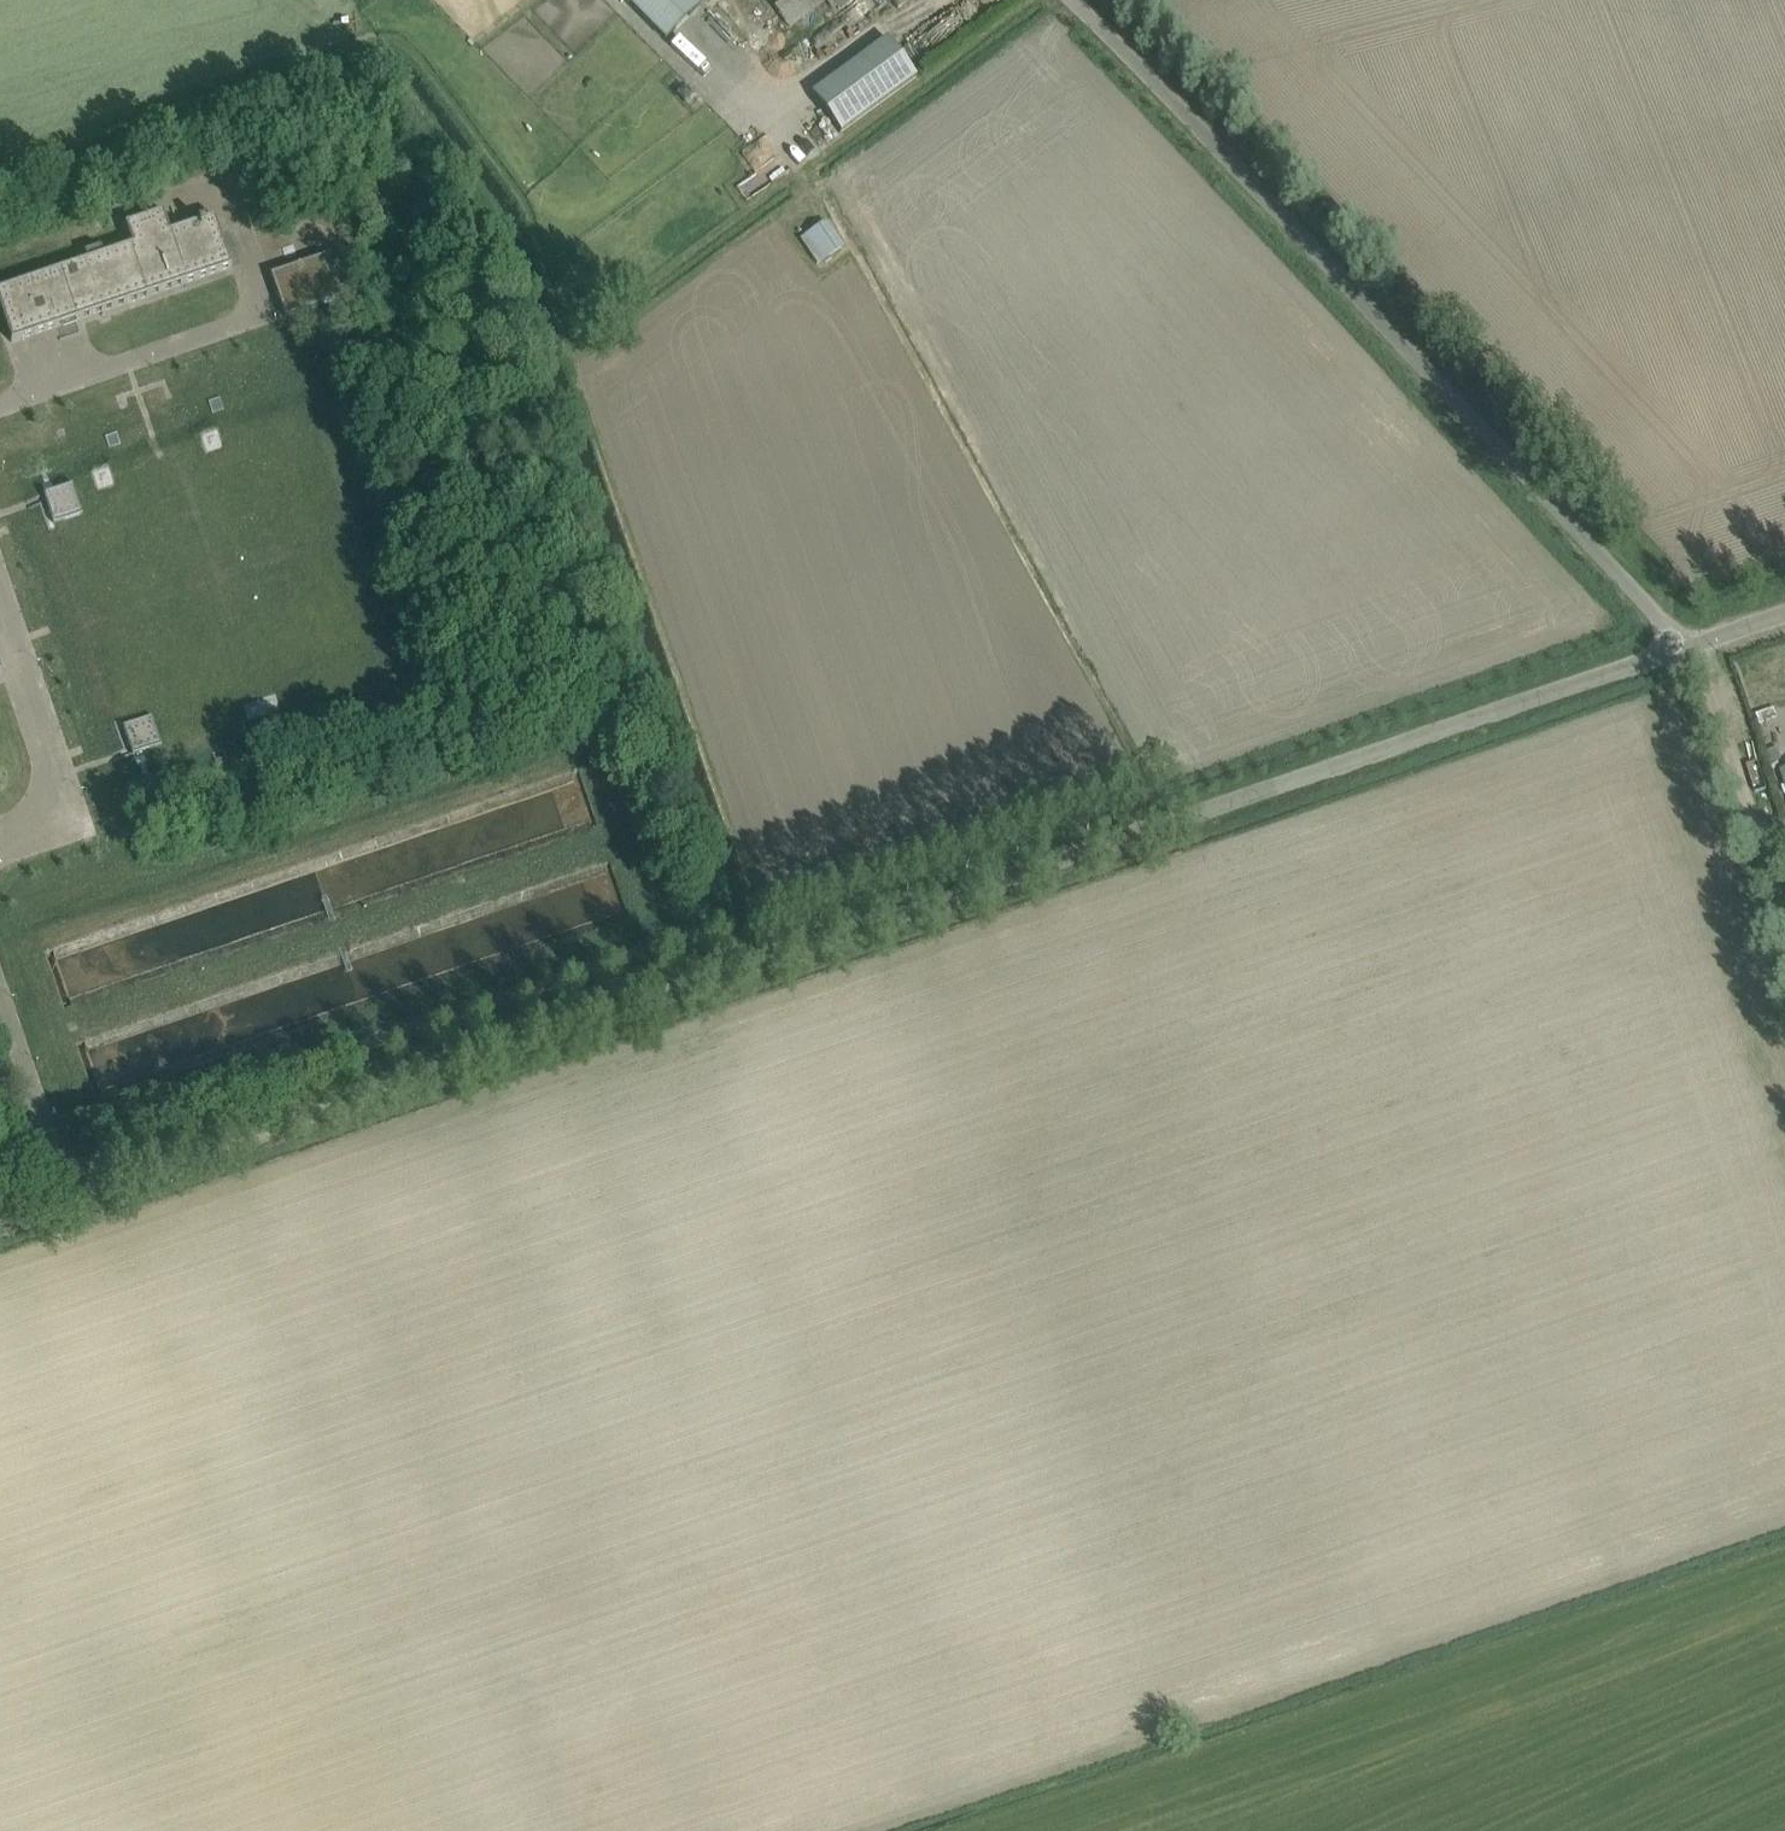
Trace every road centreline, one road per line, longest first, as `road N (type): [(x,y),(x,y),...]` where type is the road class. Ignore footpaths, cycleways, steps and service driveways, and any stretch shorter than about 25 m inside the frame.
road 1 (unclassified): [(0,1195),(160,1135),(1685,645)]
road 2 (unclassified): [(1685,645),(1073,0)]
road 3 (track): [(1685,645),(1784,947)]

